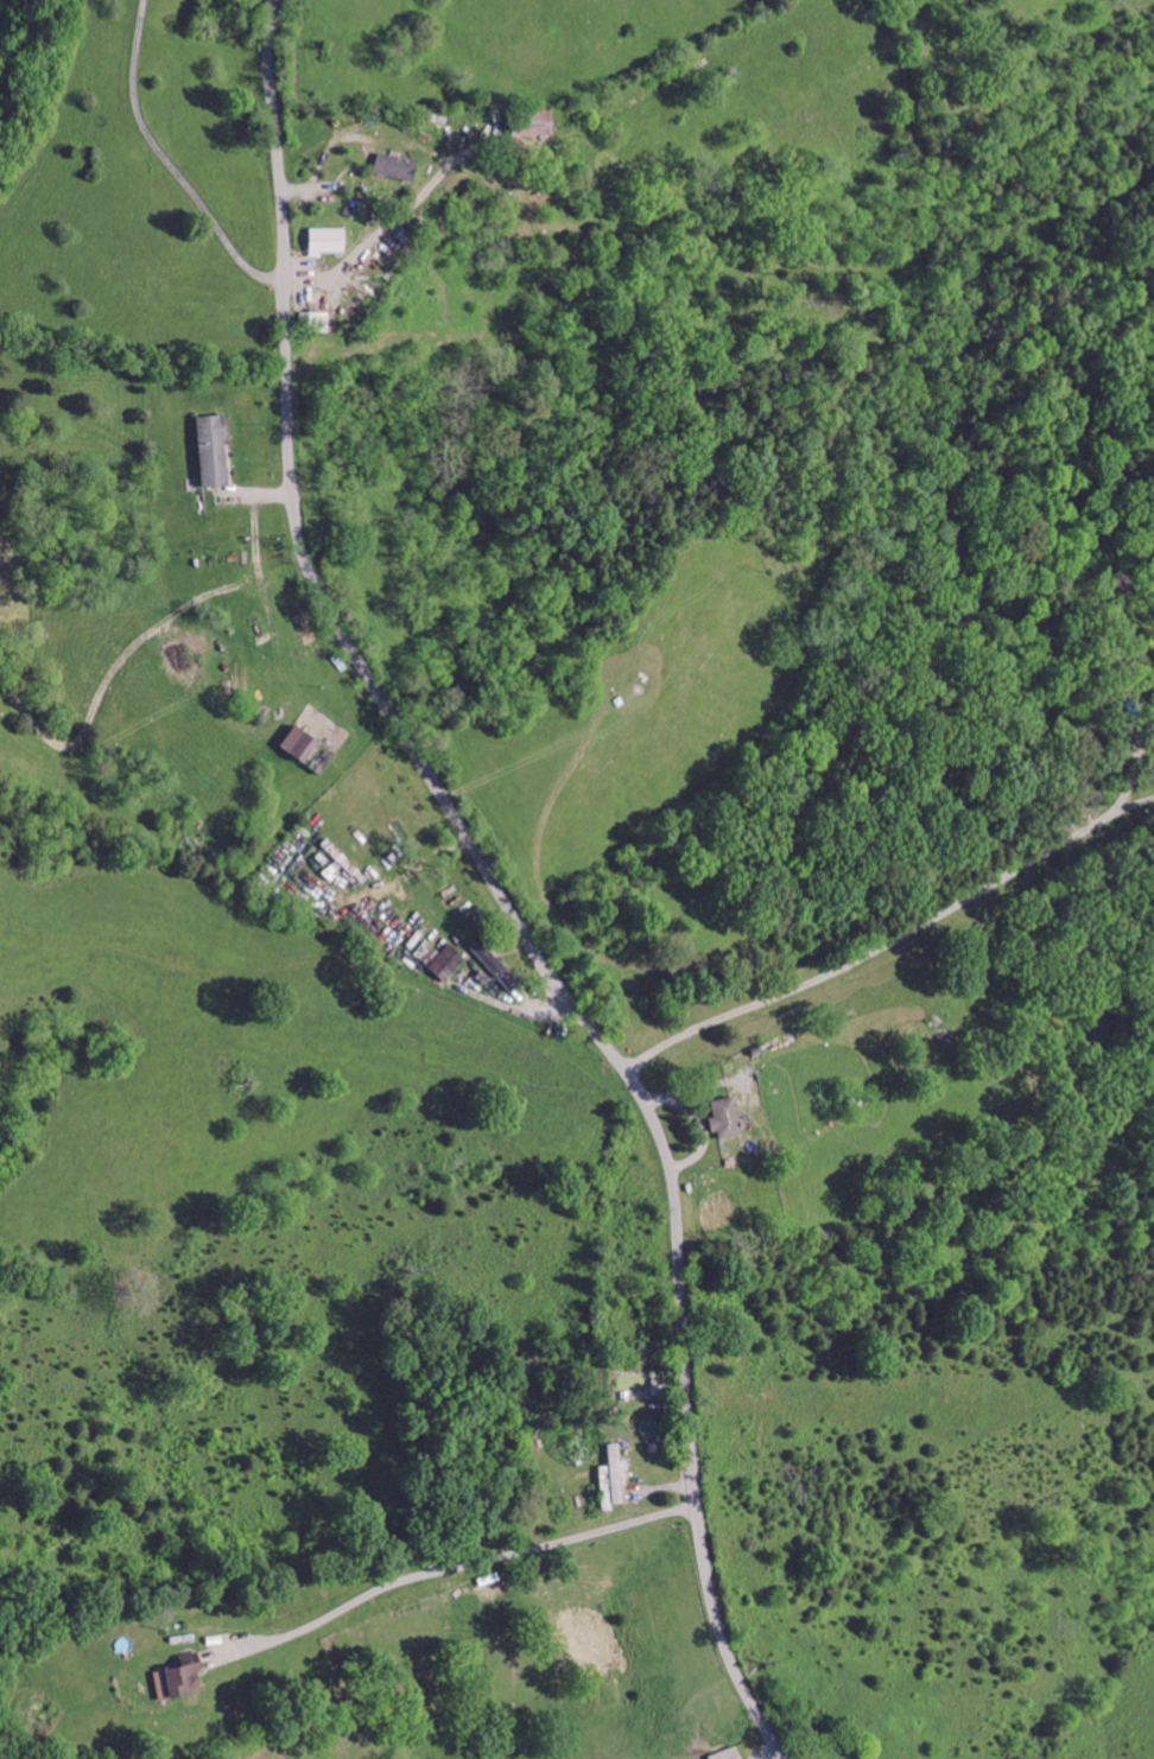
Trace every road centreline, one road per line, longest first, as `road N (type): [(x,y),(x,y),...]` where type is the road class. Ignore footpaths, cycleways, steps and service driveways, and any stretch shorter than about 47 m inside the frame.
road 1 (residential): [(790,1758),(721,1634),(670,1154),(624,1072),(546,973),(410,718),(300,544),(267,55),(275,0)]

